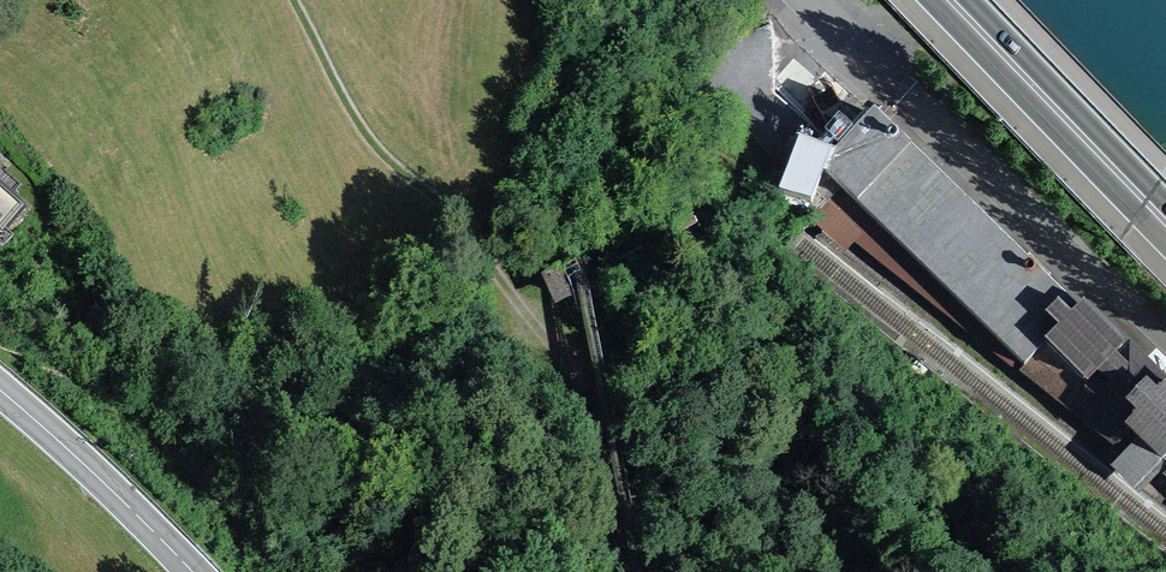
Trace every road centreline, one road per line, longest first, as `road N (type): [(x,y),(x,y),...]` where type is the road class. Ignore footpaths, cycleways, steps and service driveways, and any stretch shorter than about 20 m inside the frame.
road 1 (track): [(283,0),(357,136),(543,354),(607,445),(639,571)]
road 2 (unclassified): [(807,0),(1165,338)]
road 3 (primary): [(1165,221),(951,0)]
road 4 (tertiary): [(0,394),(191,571)]

